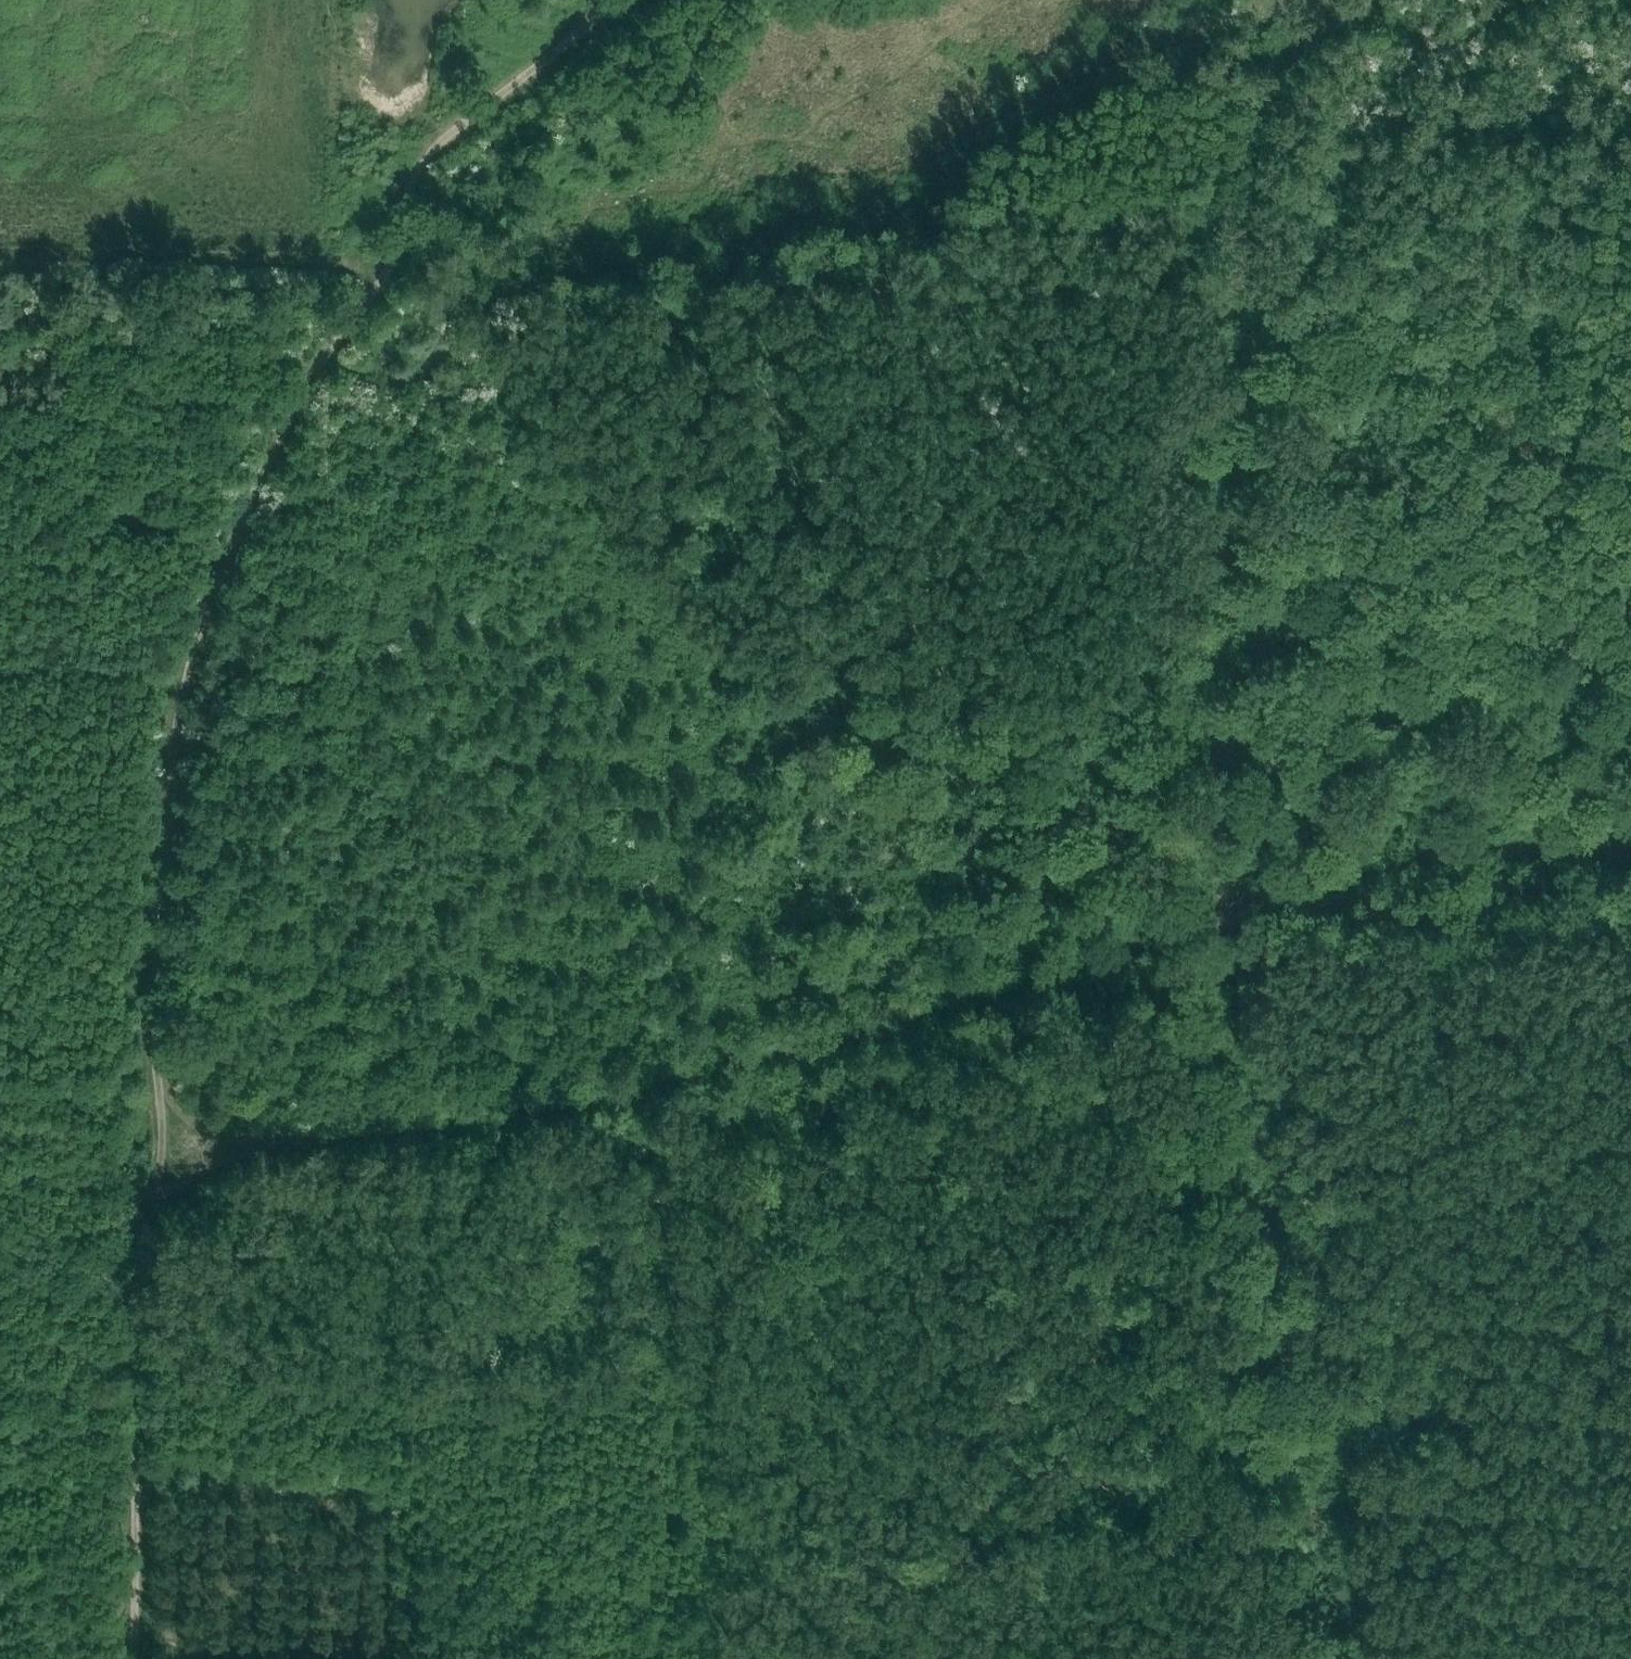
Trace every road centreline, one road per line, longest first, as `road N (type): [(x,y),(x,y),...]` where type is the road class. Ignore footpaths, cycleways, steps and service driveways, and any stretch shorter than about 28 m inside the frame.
road 1 (track): [(615,0),(420,162),(388,271),(303,387),(185,673),(152,1029),(152,1167),(142,1194),(132,1658)]
road 2 (track): [(1327,1658),(1322,1547),(1222,911),(1213,785),(1256,144),(1280,86),(1370,0)]
road 3 (track): [(1630,851),(1463,853),(1388,865),(1222,911),(1046,979),(706,1074),(530,1113),(152,1167)]

